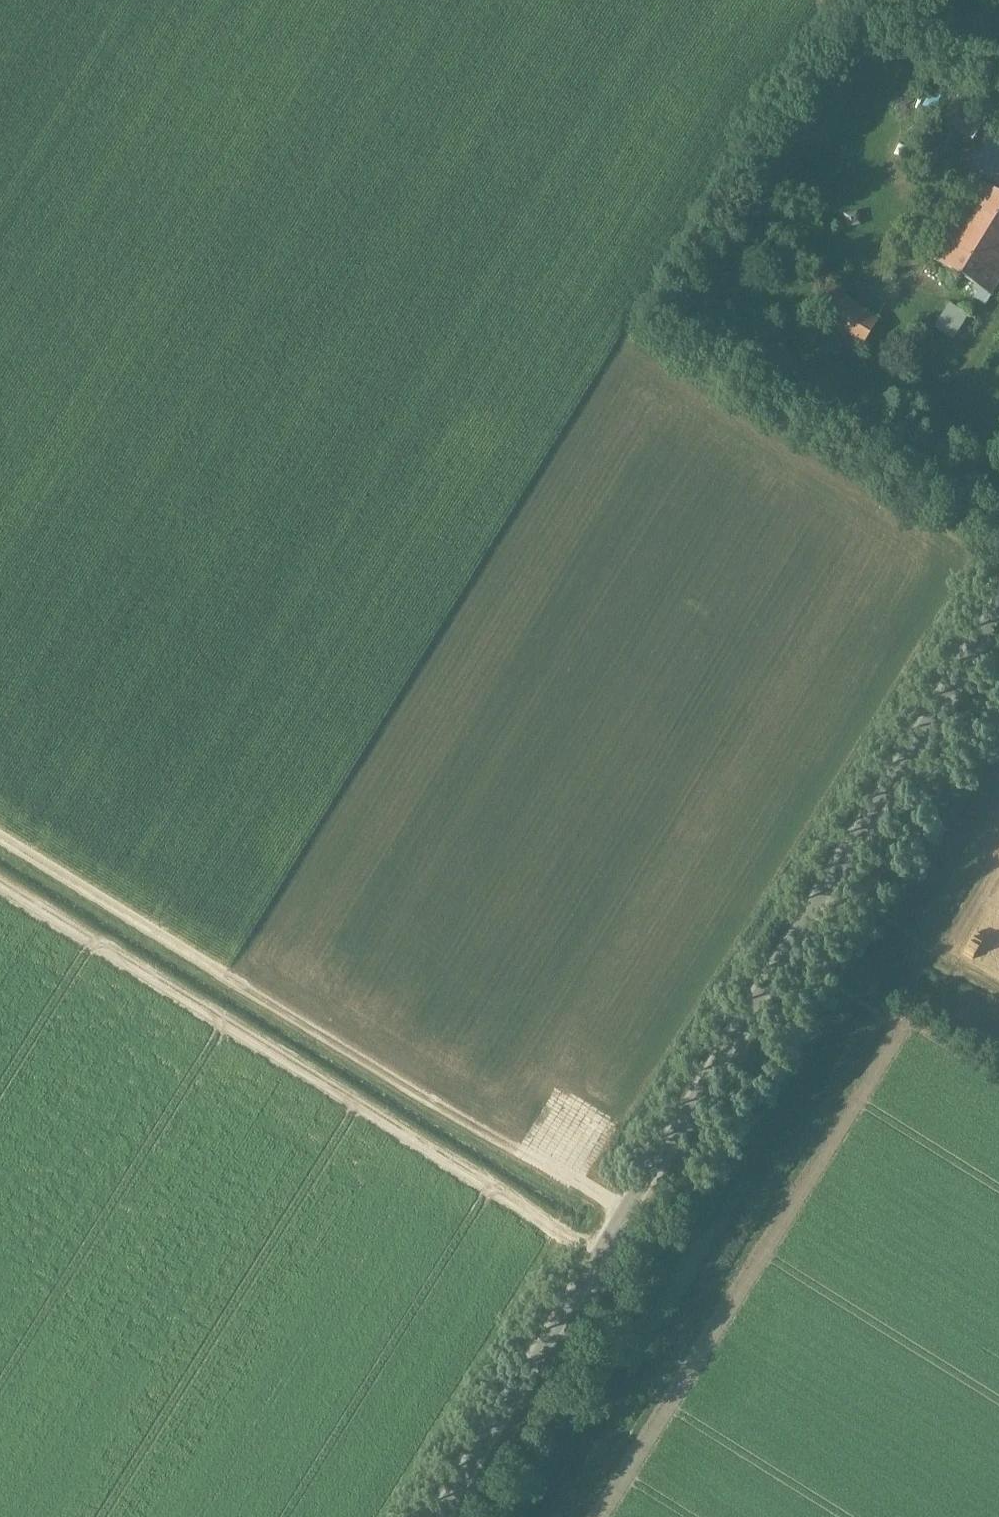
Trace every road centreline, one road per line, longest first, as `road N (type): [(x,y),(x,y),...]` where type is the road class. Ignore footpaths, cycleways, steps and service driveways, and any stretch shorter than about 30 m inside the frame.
road 1 (unclassified): [(437,1516),(998,605)]
road 2 (track): [(0,884),(600,1253)]

